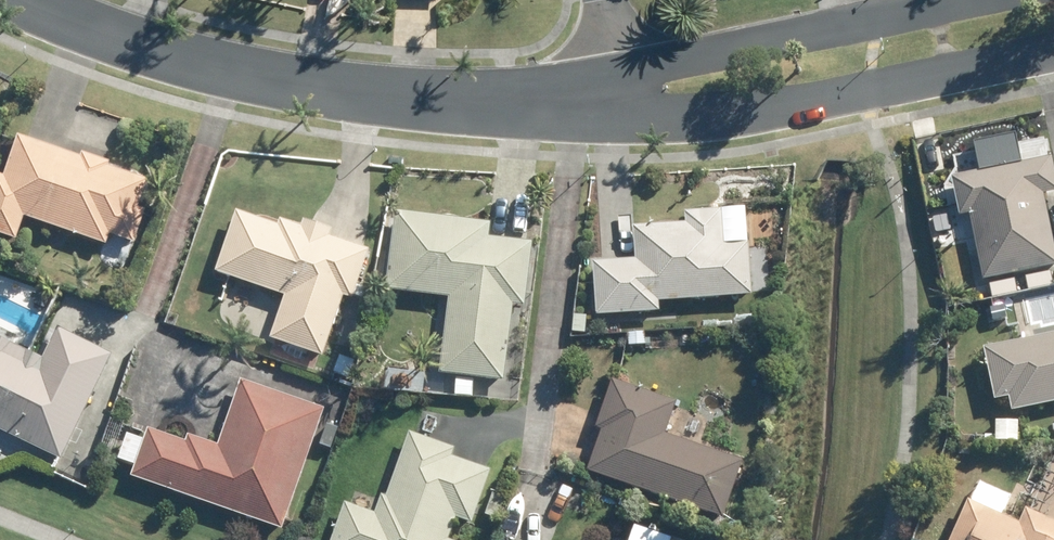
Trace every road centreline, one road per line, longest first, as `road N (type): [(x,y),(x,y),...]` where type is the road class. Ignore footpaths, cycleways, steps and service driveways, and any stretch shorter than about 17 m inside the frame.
road 1 (tertiary): [(21,0),(168,57),(265,78),(446,96),(610,93)]
road 2 (tertiary): [(1053,52),(700,120),(647,110),(610,93)]
road 3 (tertiary): [(610,93),(662,65),(977,0)]

